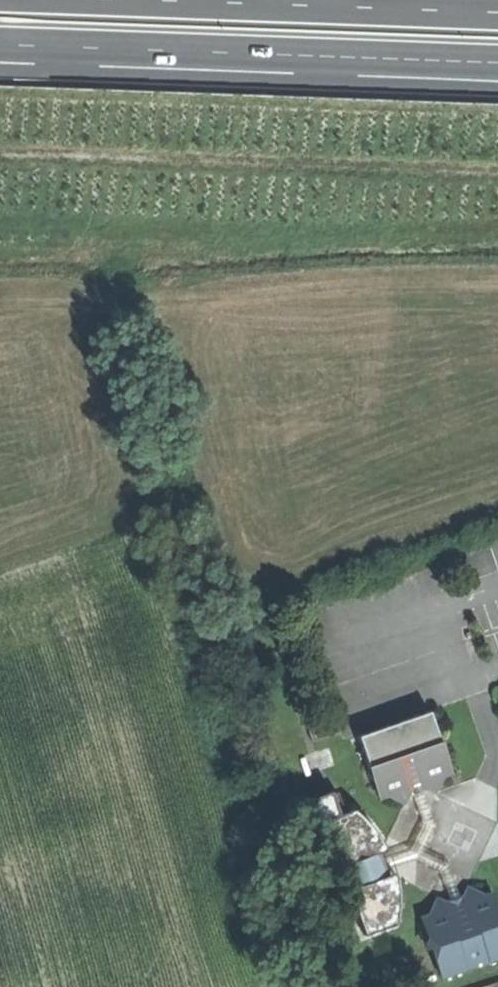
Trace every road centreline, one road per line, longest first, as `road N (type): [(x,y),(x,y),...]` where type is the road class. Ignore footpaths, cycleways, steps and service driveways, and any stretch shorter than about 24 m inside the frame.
road 1 (motorway): [(0,44),(497,62)]
road 2 (motorway): [(497,12),(317,0)]

